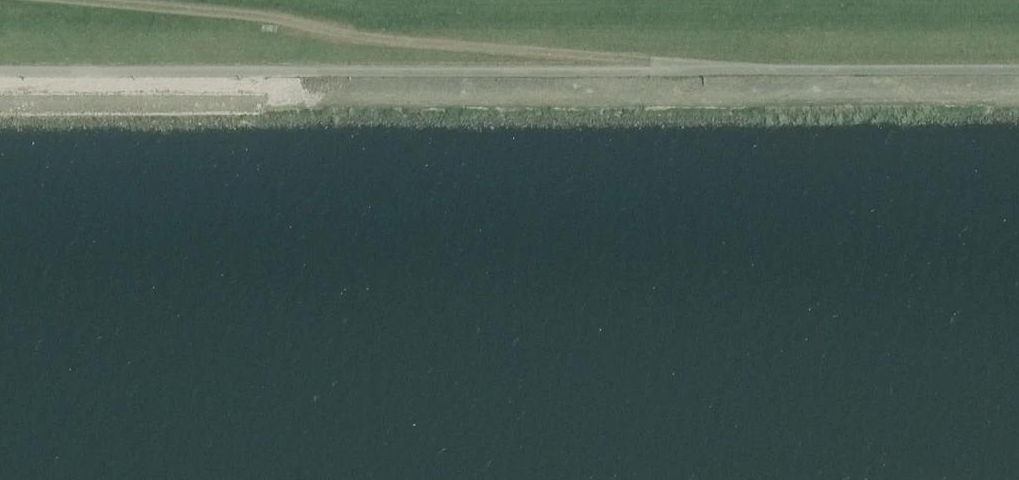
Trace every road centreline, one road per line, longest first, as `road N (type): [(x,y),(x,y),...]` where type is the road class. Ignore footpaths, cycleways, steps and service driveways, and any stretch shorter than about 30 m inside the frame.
road 1 (unclassified): [(0,72),(1018,71)]
road 2 (track): [(79,0),(256,16),(363,40),(729,72)]

